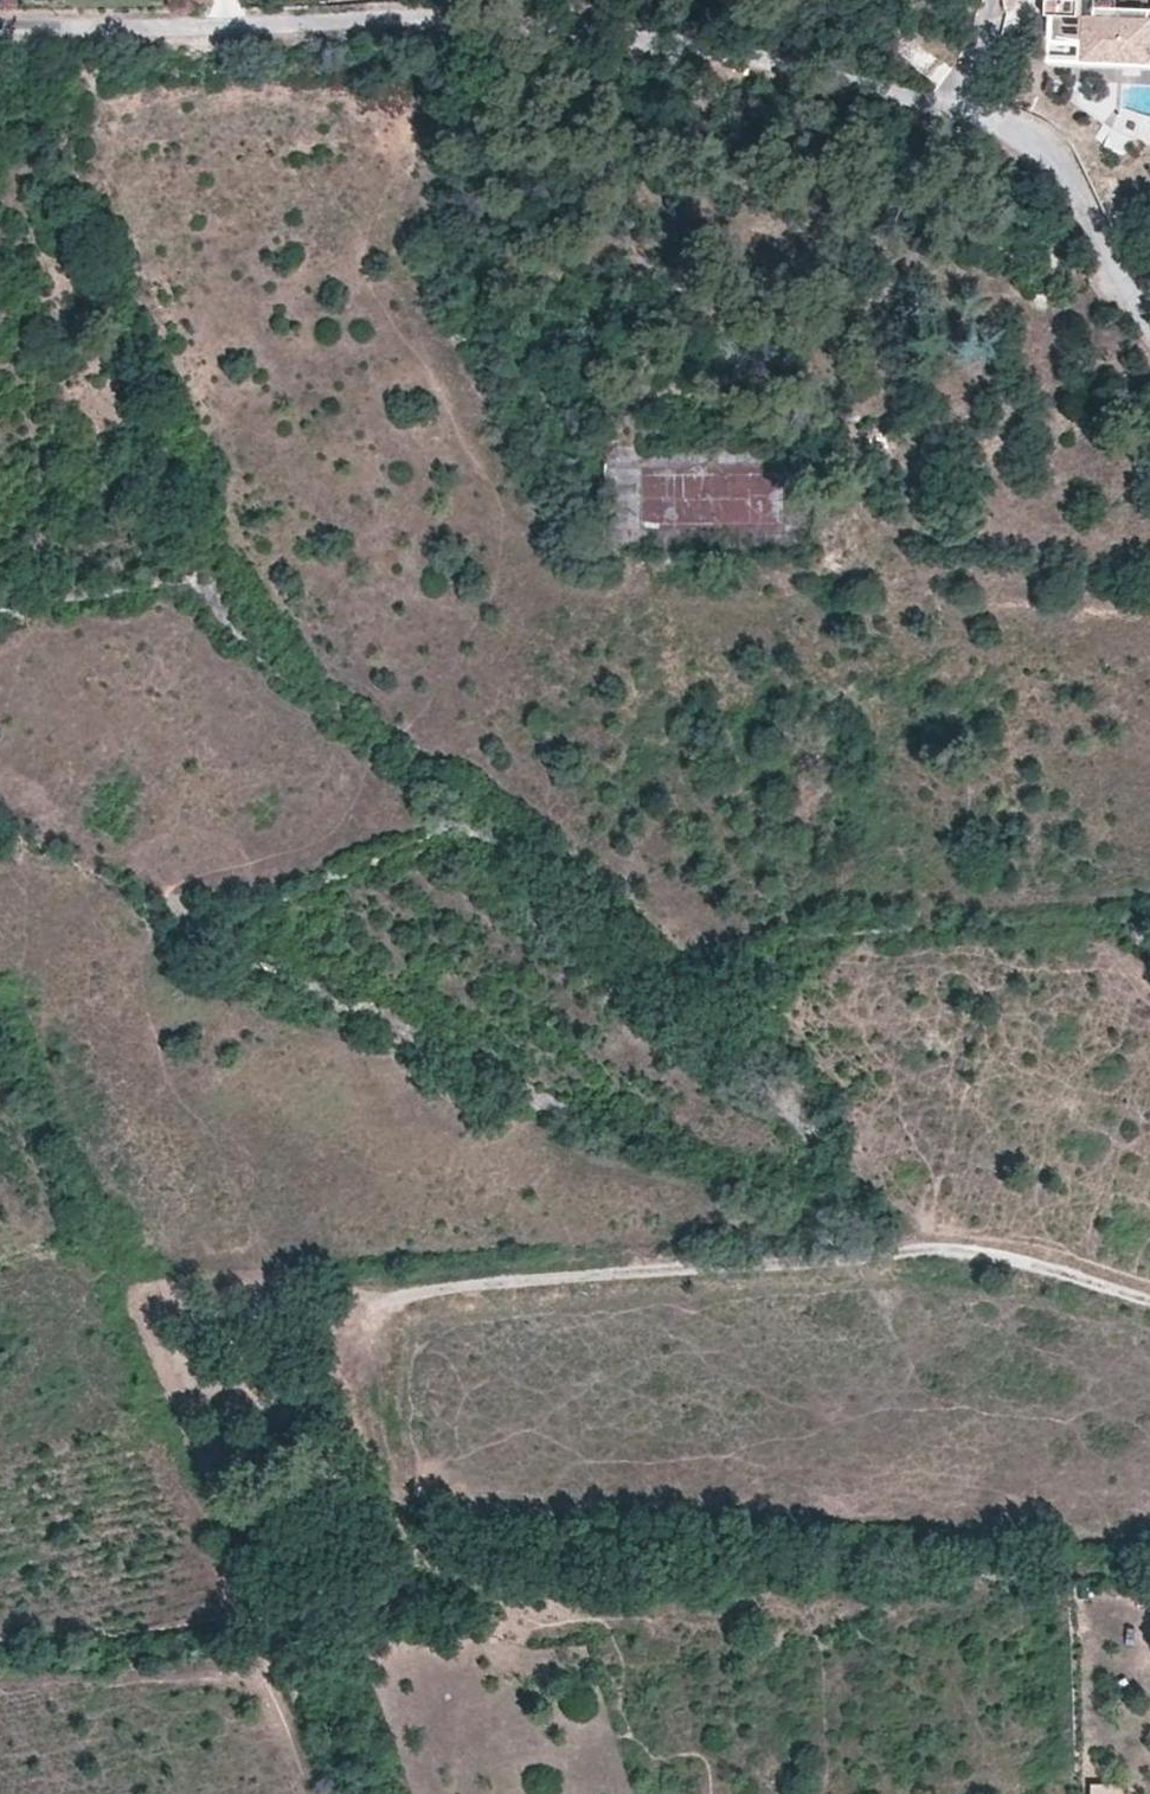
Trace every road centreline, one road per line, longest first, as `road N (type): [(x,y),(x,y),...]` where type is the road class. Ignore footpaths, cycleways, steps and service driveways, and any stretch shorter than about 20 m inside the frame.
road 1 (unclassified): [(0,26),(478,19),(700,48),(949,107),(1025,131),(1055,160),(1149,321)]
road 2 (residential): [(373,1290),(965,1253),(1149,1304)]

